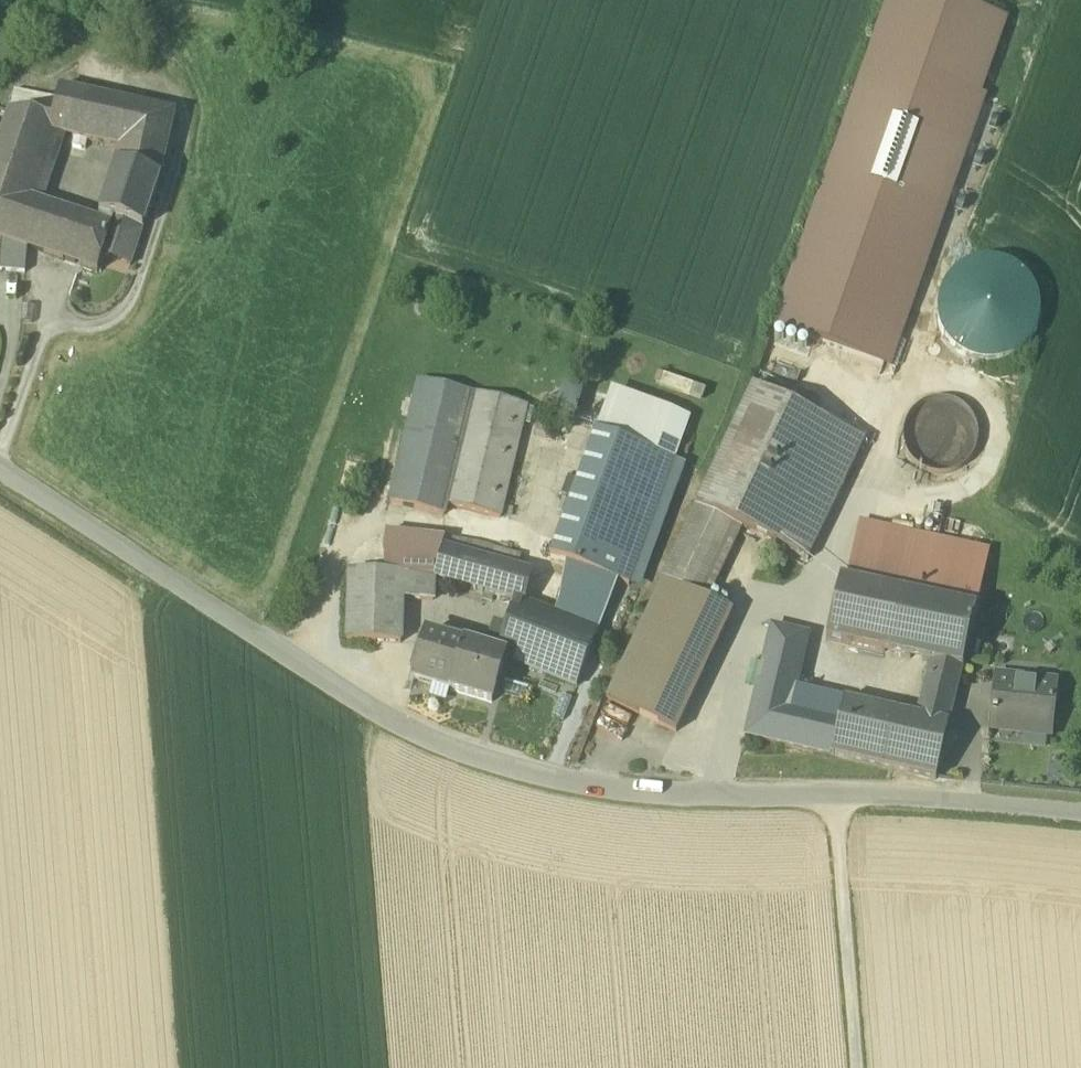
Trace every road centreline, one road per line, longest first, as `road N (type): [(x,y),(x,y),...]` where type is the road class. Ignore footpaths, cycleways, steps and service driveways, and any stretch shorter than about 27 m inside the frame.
road 1 (residential): [(1080,816),(947,798),(607,795),(433,751),(0,472)]
road 2 (track): [(835,794),(857,1067)]

